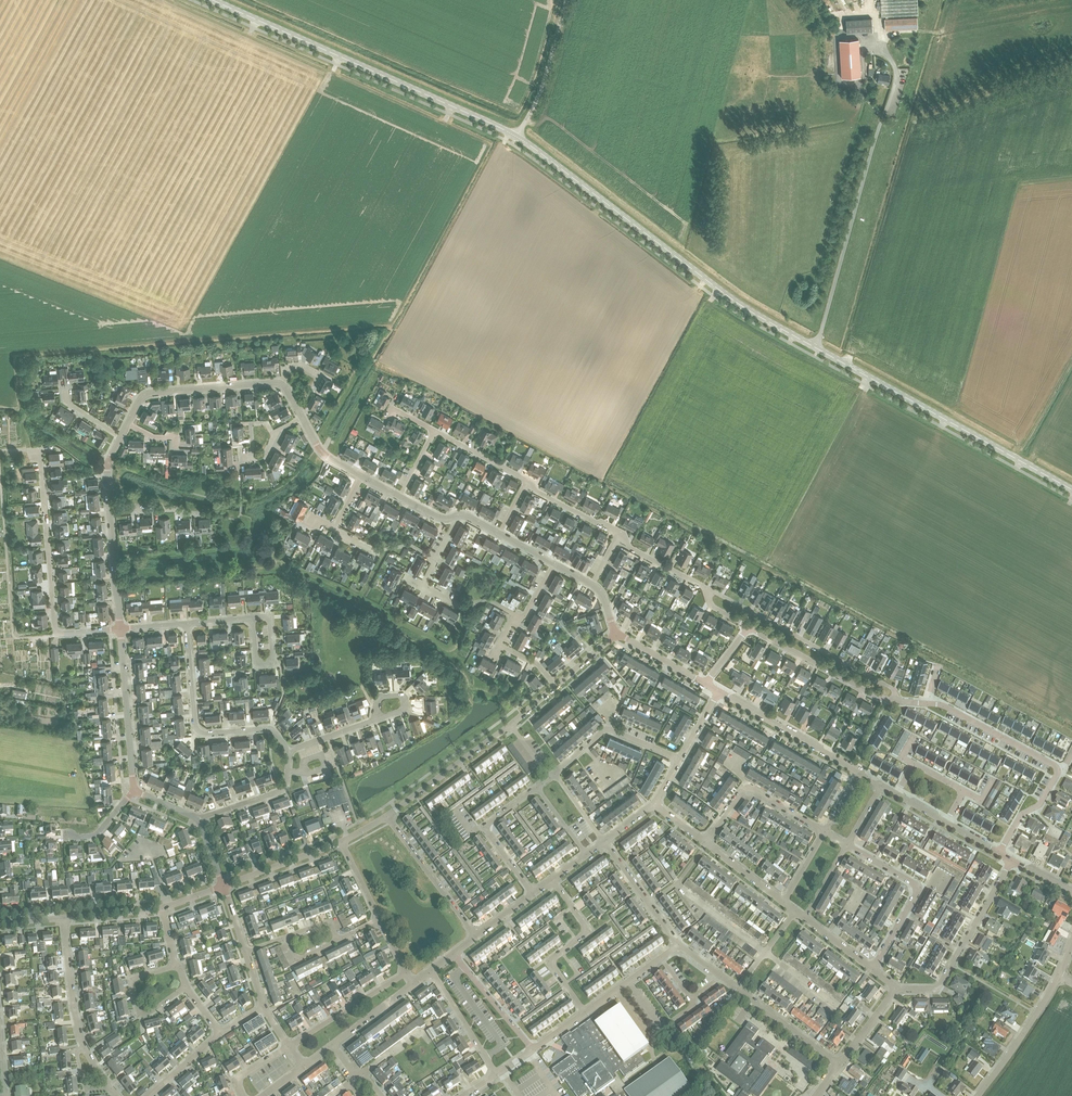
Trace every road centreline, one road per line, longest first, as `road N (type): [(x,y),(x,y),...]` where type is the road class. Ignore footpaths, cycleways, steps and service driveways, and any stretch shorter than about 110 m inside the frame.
road 1 (unclassified): [(1071,490),(749,311),(517,137)]
road 2 (unclassified): [(517,137),(213,0)]
road 3 (residential): [(893,701),(892,688),(708,589)]
road 4 (residential): [(291,749),(269,729),(207,735),(196,727),(186,623)]
road 5 (residential): [(898,988),(942,985),(1012,861)]
road 6 (residential): [(58,635),(40,453)]
road 7 (residential): [(283,384),(150,394),(129,423)]
road 8 (residential): [(135,792),(122,629)]
road 9 (residential): [(893,701),(750,627)]
road 10 (residential): [(860,772),(722,693)]
road 11 (residential): [(387,817),(512,725)]
road 12 (residential): [(178,965),(131,981),(133,1016),(147,1017),(188,987)]
road 13 (residential): [(476,937),(387,817)]
road 14 (residential): [(1058,770),(927,703)]
road 15 (unclassified): [(517,137),(546,82),(568,0)]
road 16 (residential): [(979,1095),(1060,975)]
road 17 (residential): [(533,893),(488,826),(539,789)]
road 18 (residential): [(291,1046),(408,974)]
road 19 (residential): [(86,1049),(66,919)]
road 20 (residential): [(202,820),(288,788),(291,749)]
road 21 (residential): [(841,1064),(739,989)]
road 22 (residential): [(225,886),(342,842)]
road 23 (residential): [(533,1050),(455,953)]
road 24 (residential): [(497,1073),(432,970)]
road 25 (residential): [(122,629),(112,509)]

